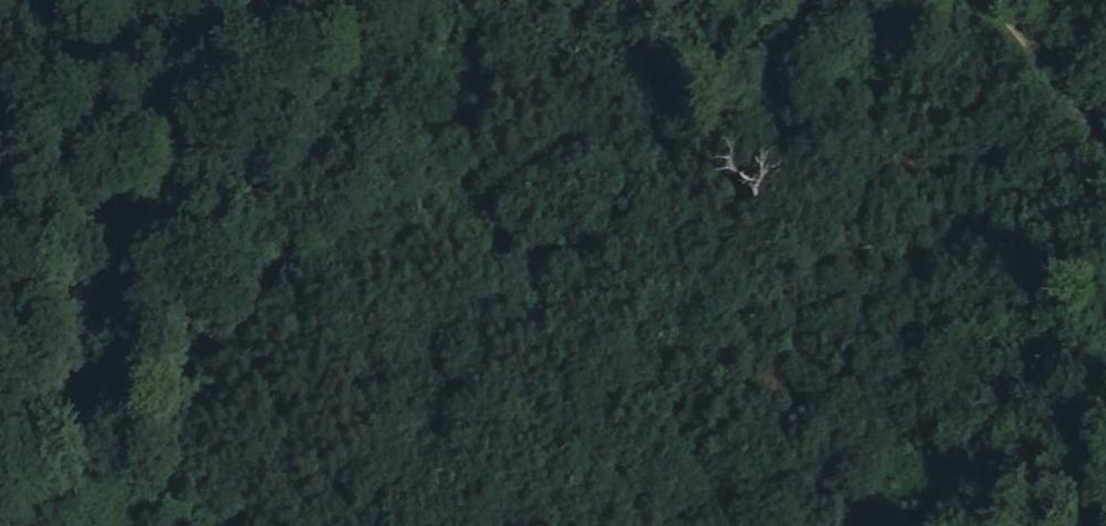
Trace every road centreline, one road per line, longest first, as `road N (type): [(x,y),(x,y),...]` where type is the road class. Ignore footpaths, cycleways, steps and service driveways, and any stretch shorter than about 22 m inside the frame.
road 1 (track): [(1105,149),(995,0)]

